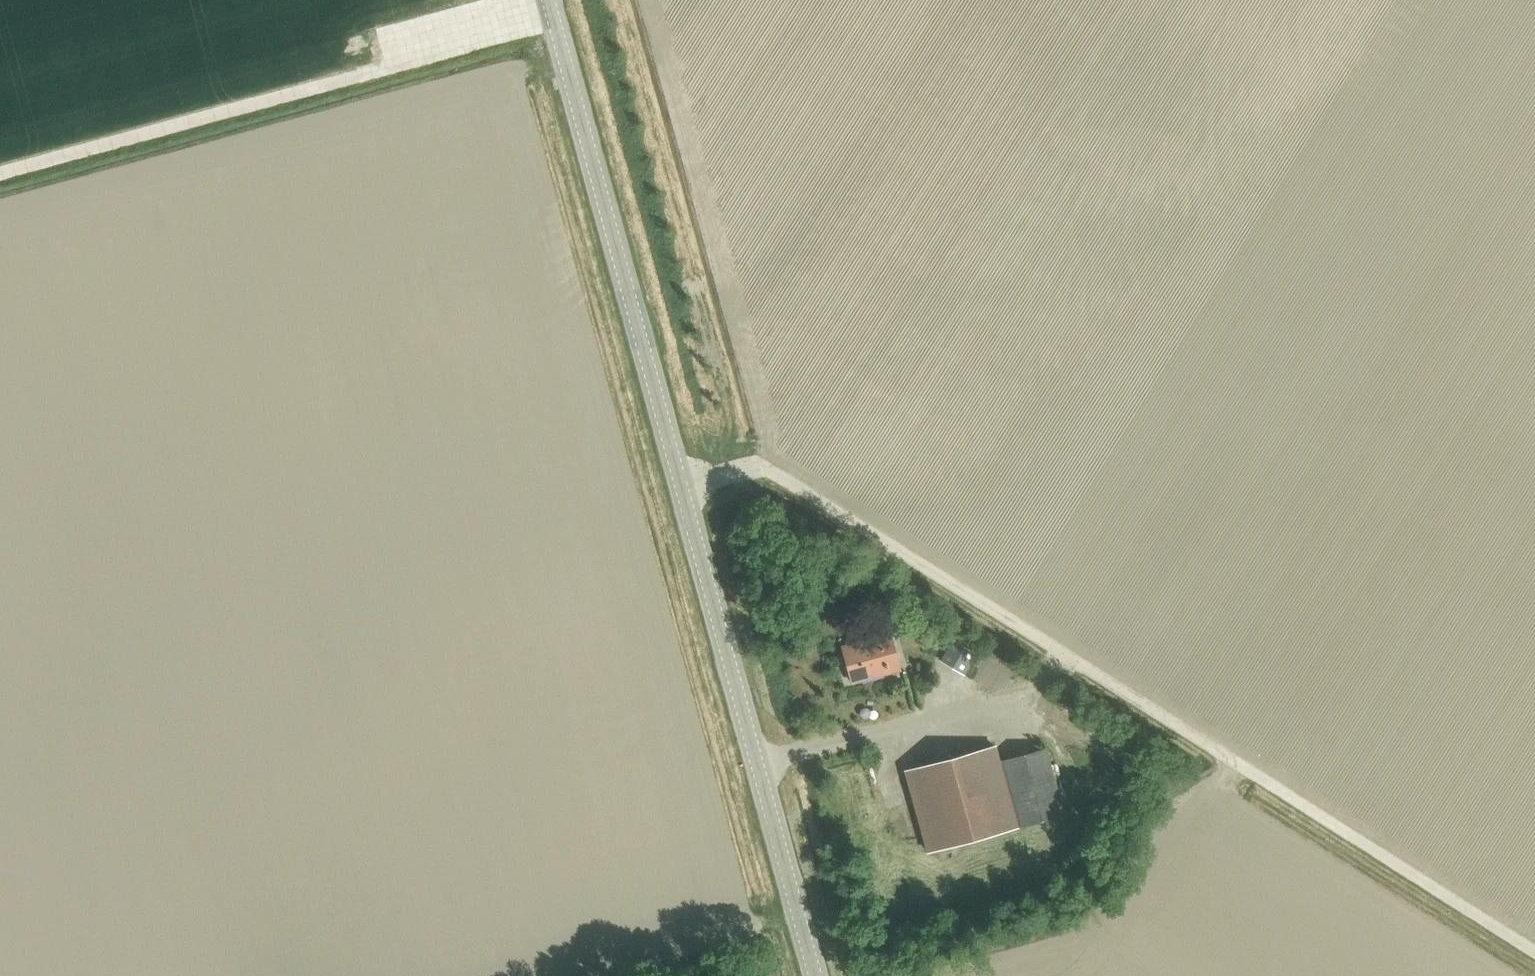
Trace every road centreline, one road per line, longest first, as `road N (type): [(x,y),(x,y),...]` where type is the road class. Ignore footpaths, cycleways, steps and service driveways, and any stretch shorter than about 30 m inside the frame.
road 1 (tertiary): [(816,975),(541,0)]

